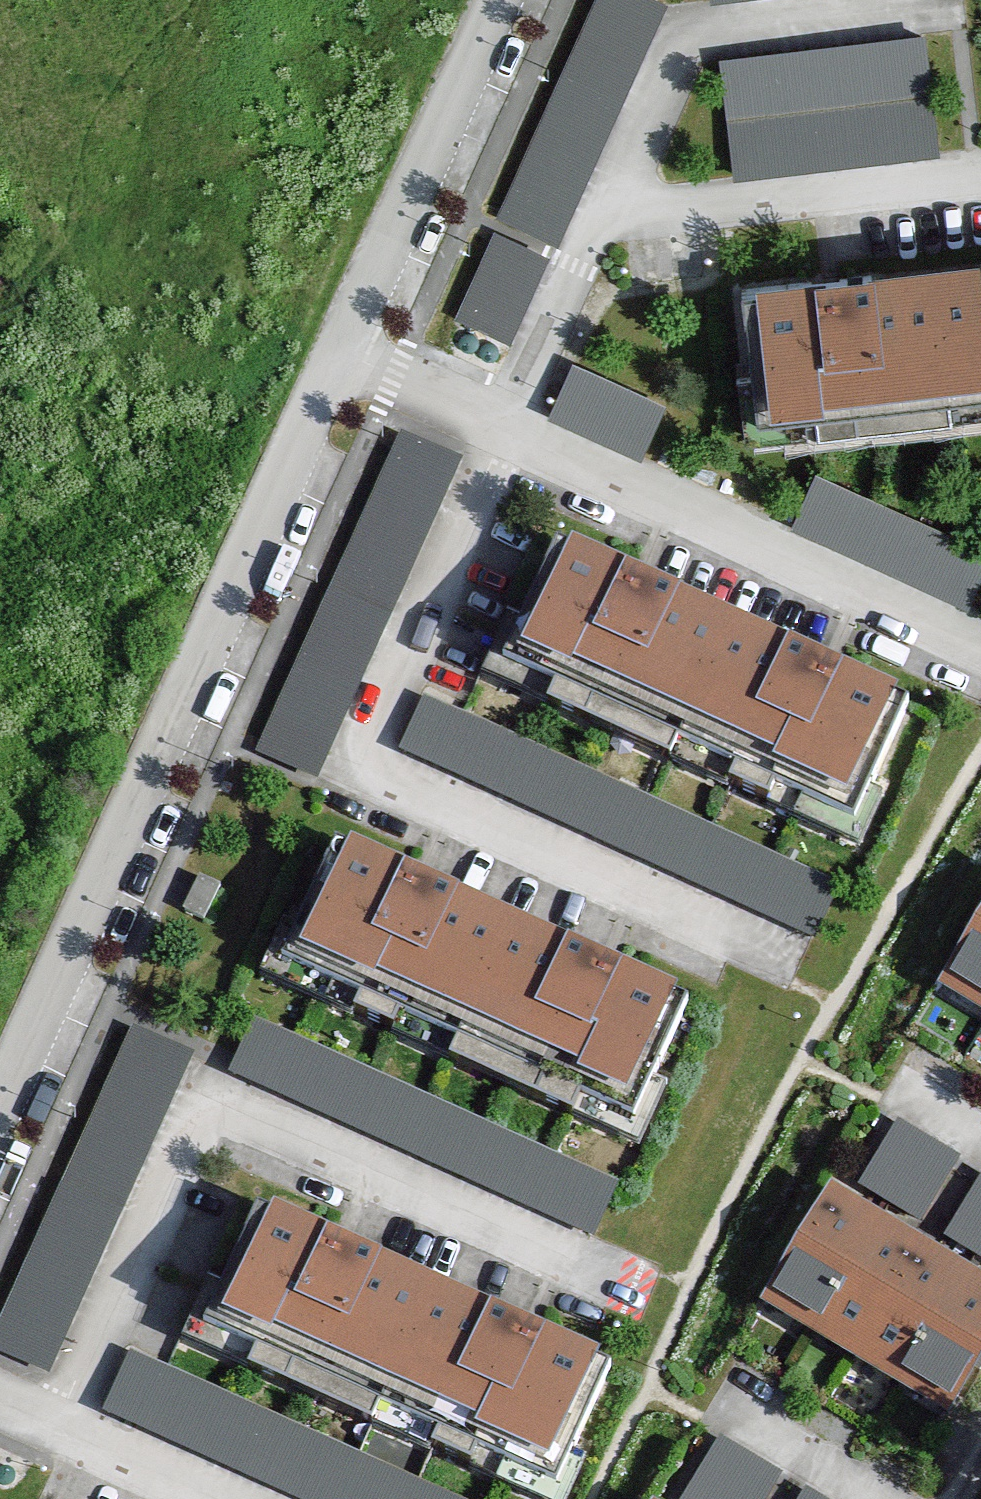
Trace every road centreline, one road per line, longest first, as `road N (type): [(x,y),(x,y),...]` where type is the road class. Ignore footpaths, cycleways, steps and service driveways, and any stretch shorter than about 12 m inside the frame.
road 1 (residential): [(337,355),(0,1106)]
road 2 (residential): [(337,355),(496,0)]

